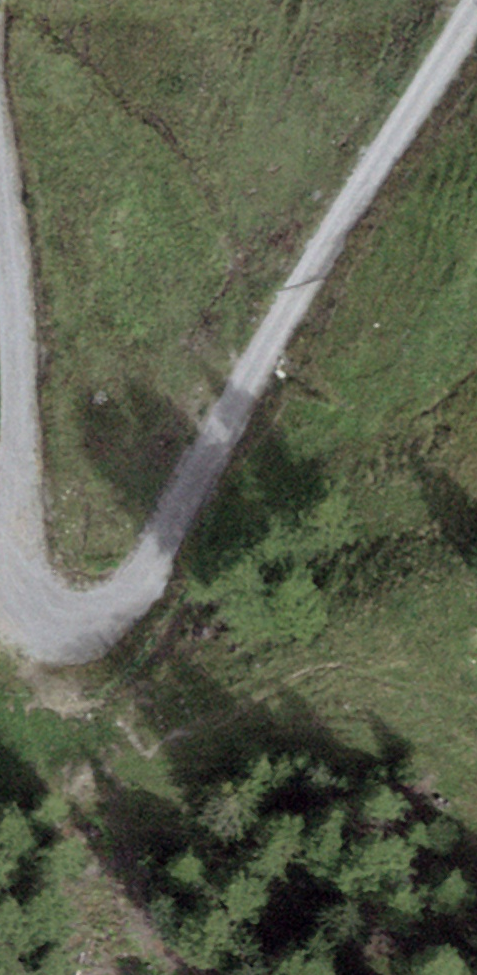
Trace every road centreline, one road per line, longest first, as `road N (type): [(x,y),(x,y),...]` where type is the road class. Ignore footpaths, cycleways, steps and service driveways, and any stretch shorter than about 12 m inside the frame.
road 1 (track): [(44,629),(96,627),(149,565),(474,0)]
road 2 (track): [(0,205),(21,387),(17,594),(44,629)]

